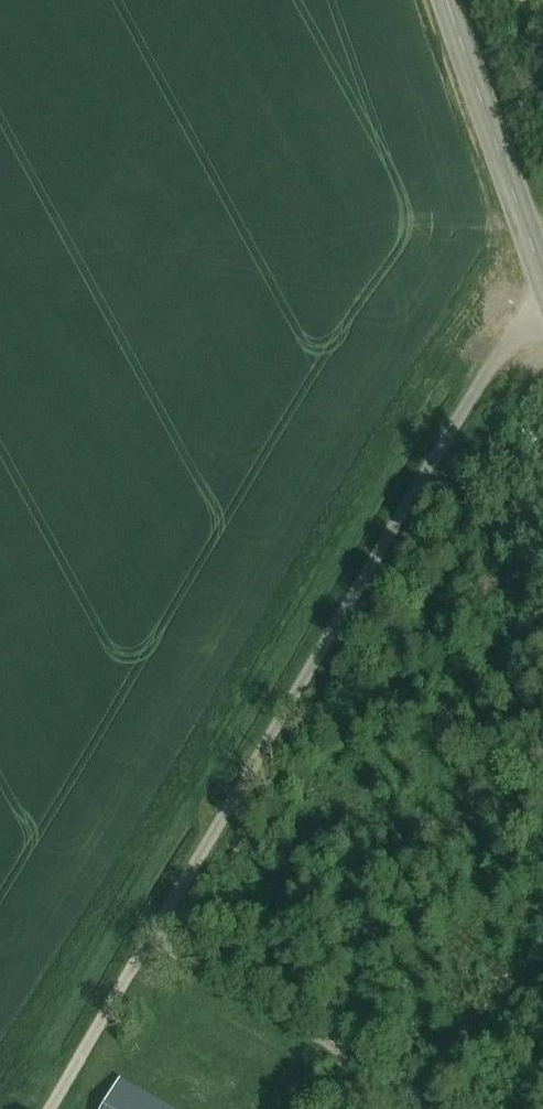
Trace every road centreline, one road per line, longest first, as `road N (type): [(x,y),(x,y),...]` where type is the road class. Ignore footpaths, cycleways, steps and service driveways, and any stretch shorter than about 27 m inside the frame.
road 1 (track): [(0,1073),(23,1050),(495,274),(492,238),(521,217)]
road 2 (unclassified): [(153,937),(542,279)]
road 3 (tertiary): [(542,279),(447,0)]
road 4 (unclassified): [(348,1108),(339,1050),(153,937)]
road 5 (unclassified): [(48,1108),(153,937)]

